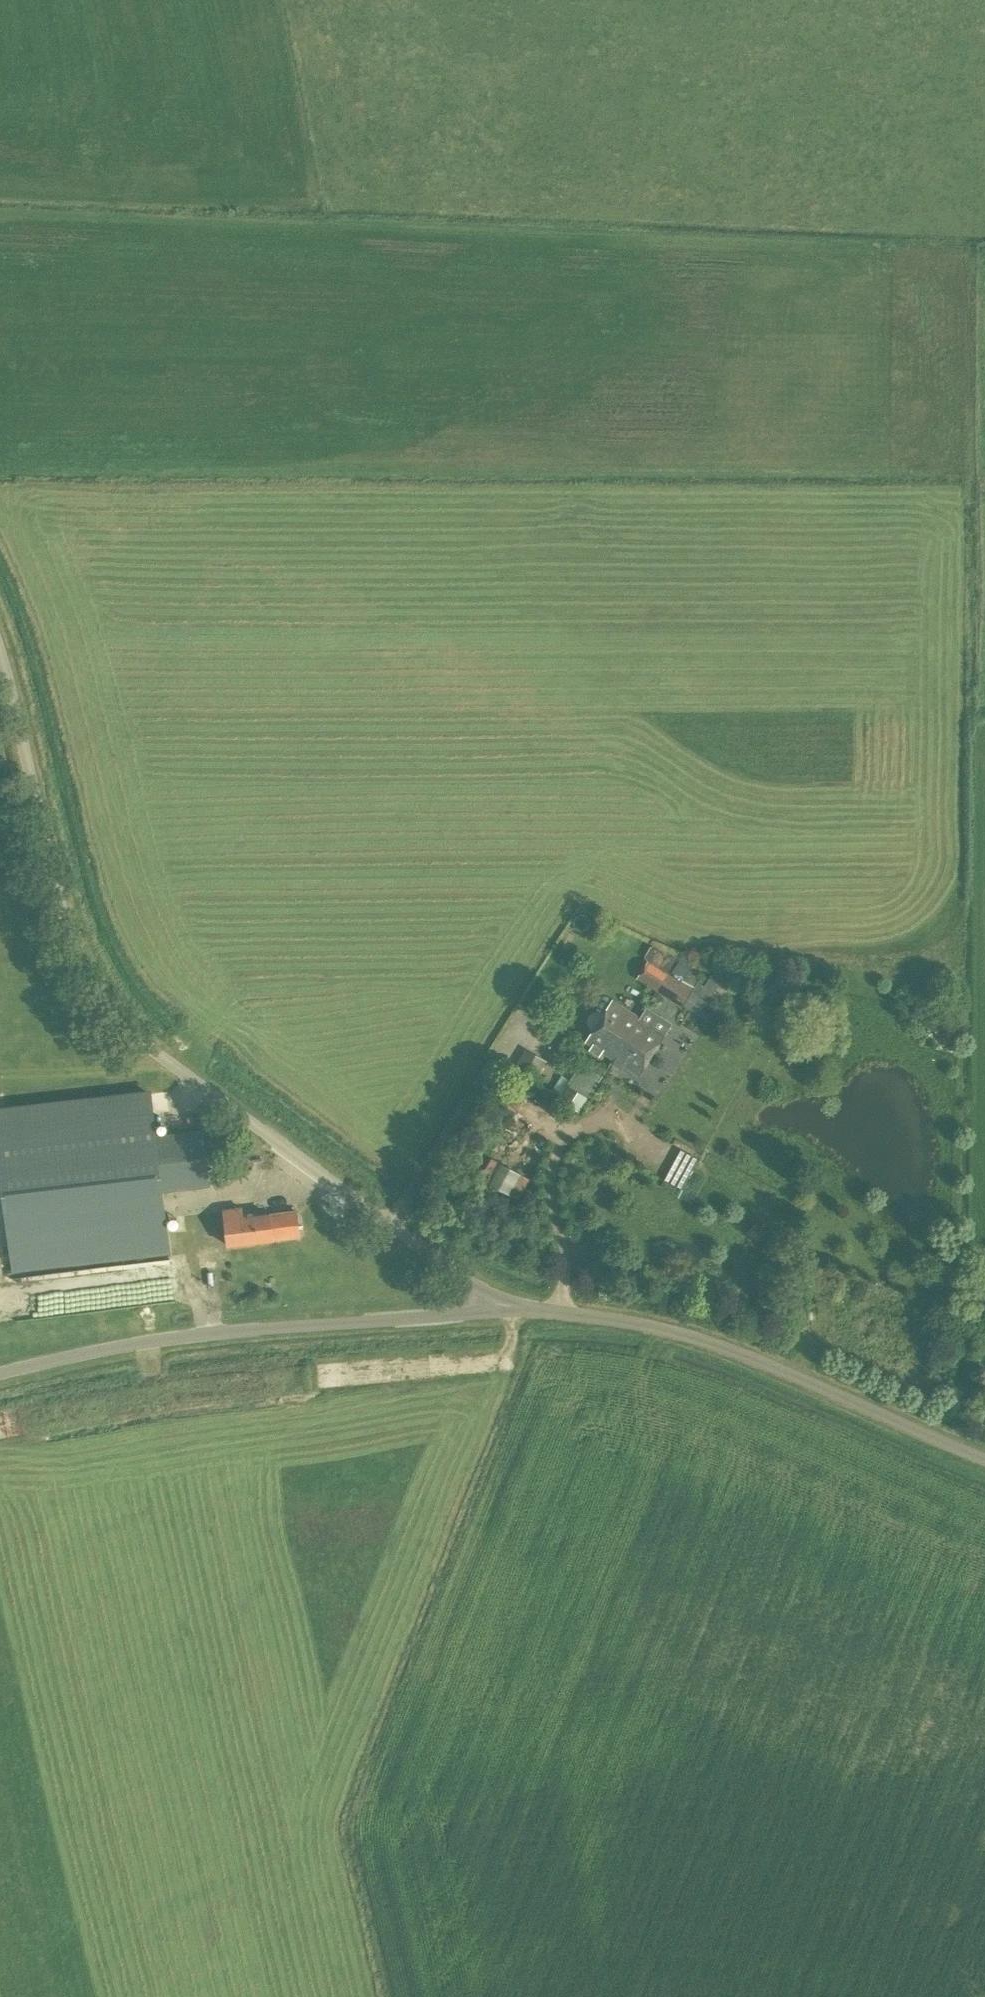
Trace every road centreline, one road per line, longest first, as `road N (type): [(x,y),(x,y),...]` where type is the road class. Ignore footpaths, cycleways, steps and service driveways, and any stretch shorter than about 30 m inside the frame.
road 1 (unclassified): [(552,1313),(379,1215),(142,1047),(87,965),(53,875),(0,628)]
road 2 (unclassified): [(0,1372),(168,1338),(552,1313)]
road 3 (unclassified): [(552,1313),(667,1326),(984,1459)]

